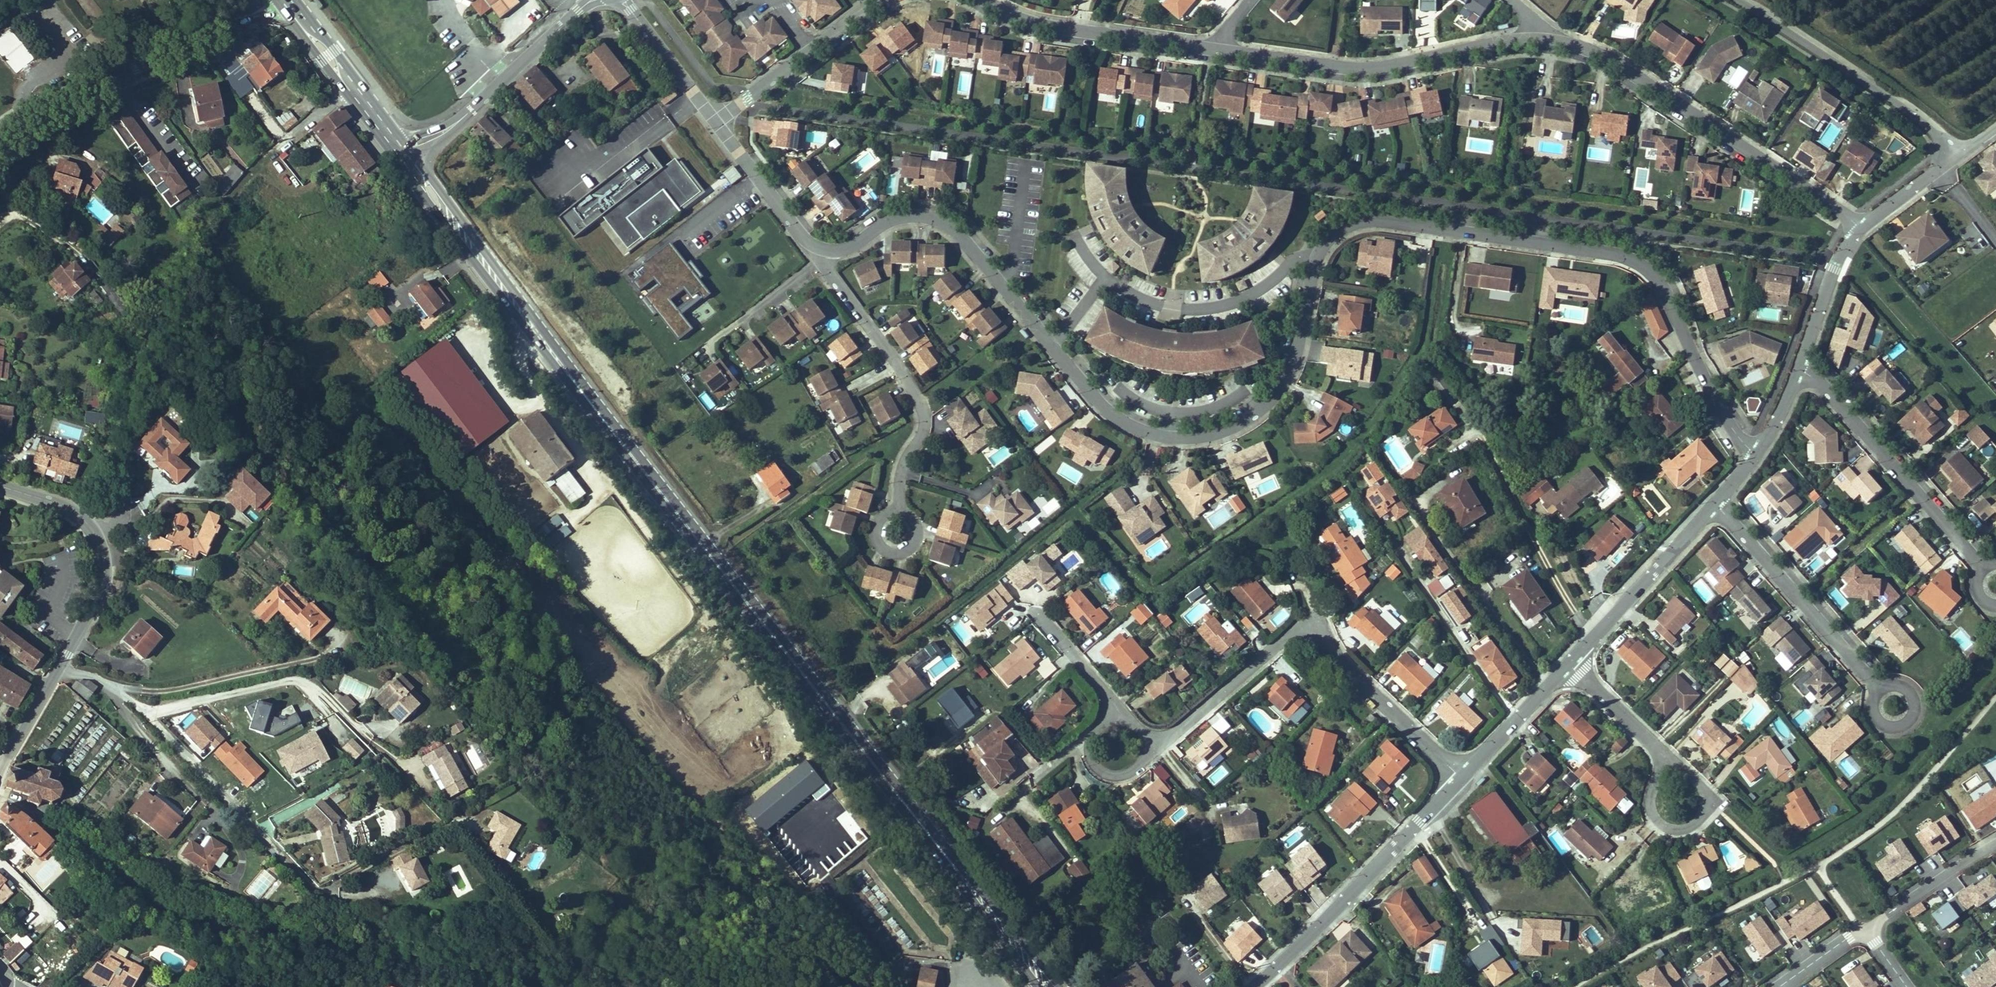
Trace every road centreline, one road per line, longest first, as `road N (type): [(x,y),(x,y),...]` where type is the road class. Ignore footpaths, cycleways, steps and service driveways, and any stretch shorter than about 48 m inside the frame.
road 1 (residential): [(824,250),(838,251),(897,217),(943,223),(1093,395),(1141,428),(1190,435),(1240,421),(1283,380),(1320,241),(1339,225),(1362,217),(1616,252),(1646,266),(1723,413),(1757,458)]
road 2 (primary): [(402,153),(1050,986)]
road 3 (residential): [(1072,651),(1114,703),(1117,749),(1171,734),(1291,631),(1306,629),(1461,777)]
road 4 (track): [(92,528),(113,513),(133,356),(222,213),(270,156)]
road 5 (residential): [(1863,227),(1627,68),(1557,40)]
road 6 (residential): [(1557,40),(1486,42),(1376,63),(1210,43)]
road 7 (residential): [(824,250),(828,271),(872,321),(919,395),(923,422),(899,476),(897,530)]
road 8 (tertiary): [(279,0),(25,114),(0,132)]
road 9 (residential): [(1256,986),(1461,777)]
road 10 (residential): [(1797,364),(1984,567)]
road 11 (residential): [(144,711),(328,896)]
road 12 (residential): [(1756,0),(1963,149)]
road 13 (tertiary): [(0,486),(70,509),(99,541),(101,587),(59,668)]
road 14 (residential): [(1717,503),(1879,690)]
road 15 (residential): [(402,153),(475,106),(594,0)]
road 16 (residential): [(1210,43),(1032,21),(988,0)]
road 17 (residential): [(1568,665),(1717,503)]
road 18 (residential): [(871,0),(714,122)]
road 19 (residential): [(1663,756),(1708,796),(1689,824),(1669,826),(1651,814),(1661,764)]
road 20 (residential): [(318,693),(281,682),(144,711)]
road 21 (residential): [(714,122),(803,240),(824,250)]
road 22 (residential): [(1461,777),(1568,665)]
road 23 (residential): [(620,0),(714,122)]
road 24 (residential): [(1866,933),(1995,849)]
road 25 (residential): [(1797,364),(1835,270),(1863,227)]
road 26 (residential): [(1568,665),(1663,756)]
road 27 (residential): [(1879,690),(1909,692),(1913,716),(1902,726),(1885,725),(1875,697)]

